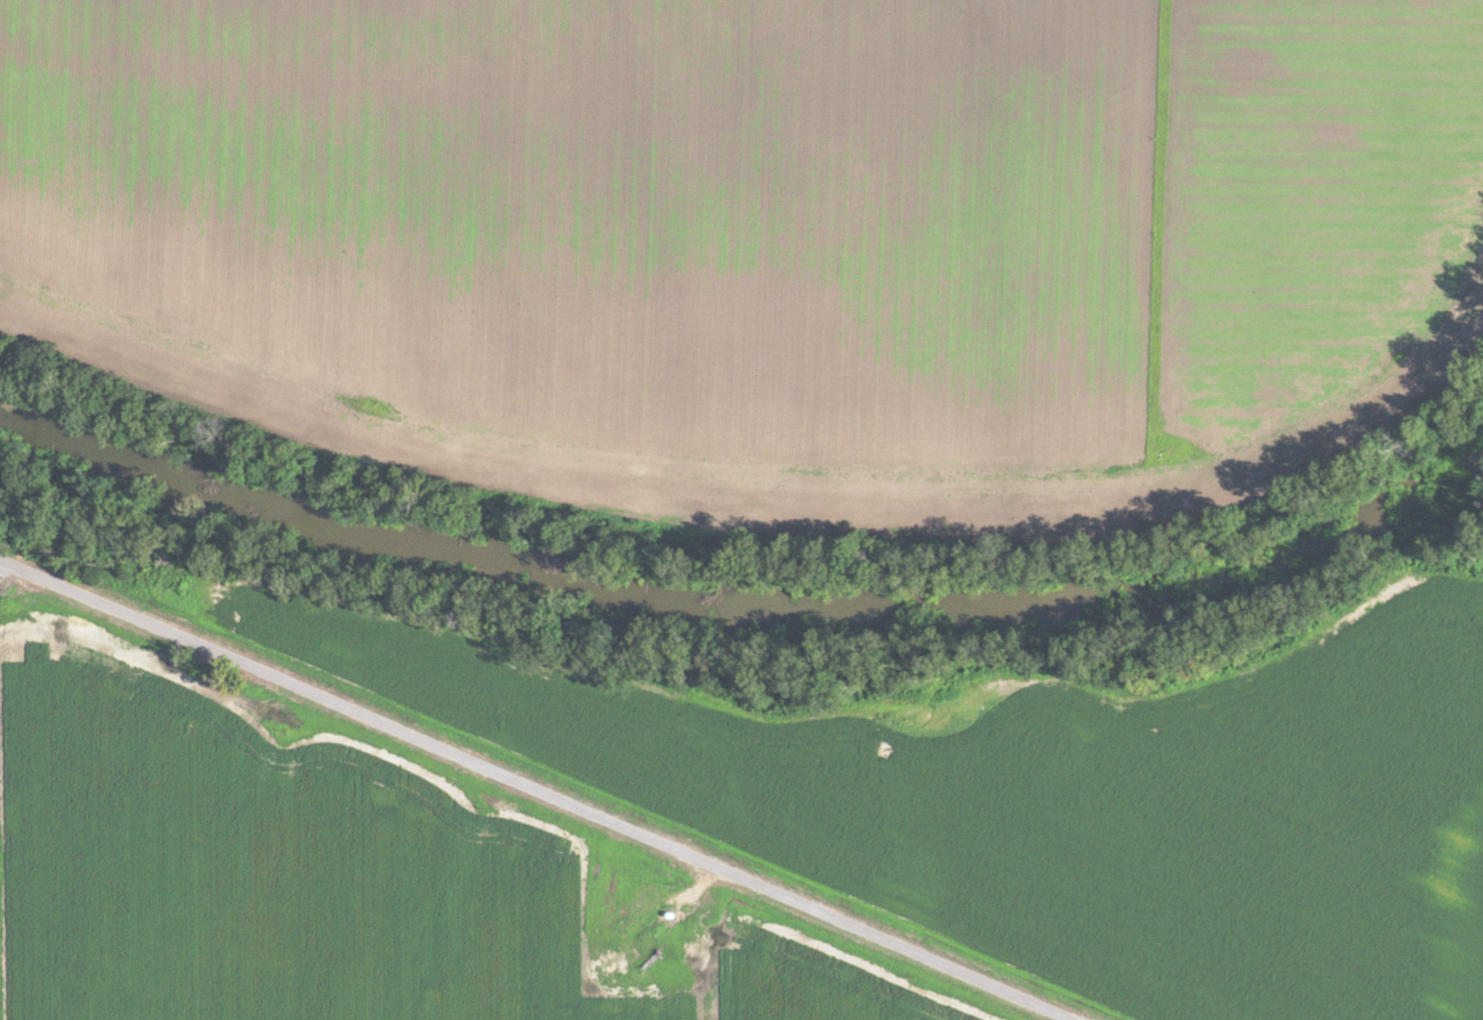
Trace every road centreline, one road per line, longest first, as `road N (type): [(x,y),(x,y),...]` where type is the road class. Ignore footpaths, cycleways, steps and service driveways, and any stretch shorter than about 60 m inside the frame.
road 1 (residential): [(1100,1019),(0,559)]

